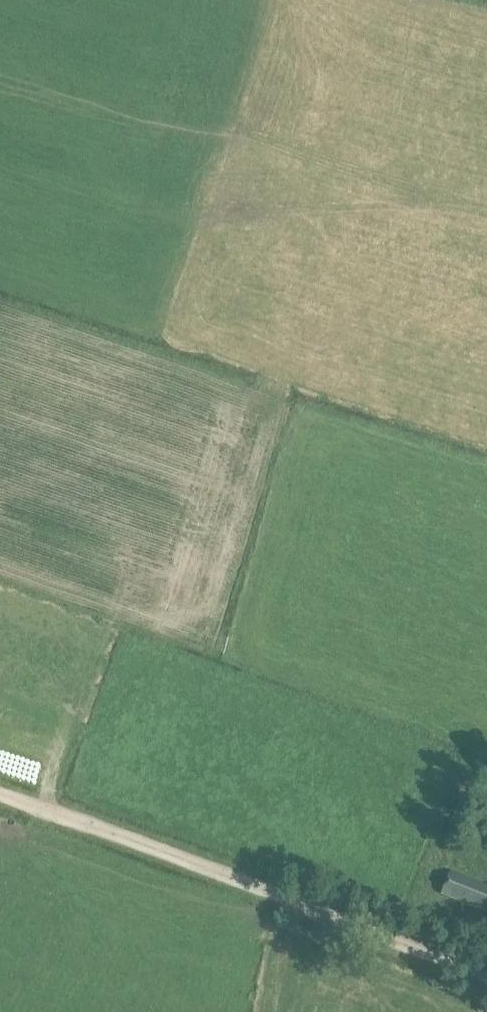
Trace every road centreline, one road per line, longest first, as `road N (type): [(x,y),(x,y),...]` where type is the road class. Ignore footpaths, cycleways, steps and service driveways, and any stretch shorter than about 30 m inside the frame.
road 1 (track): [(486,975),(0,792)]

